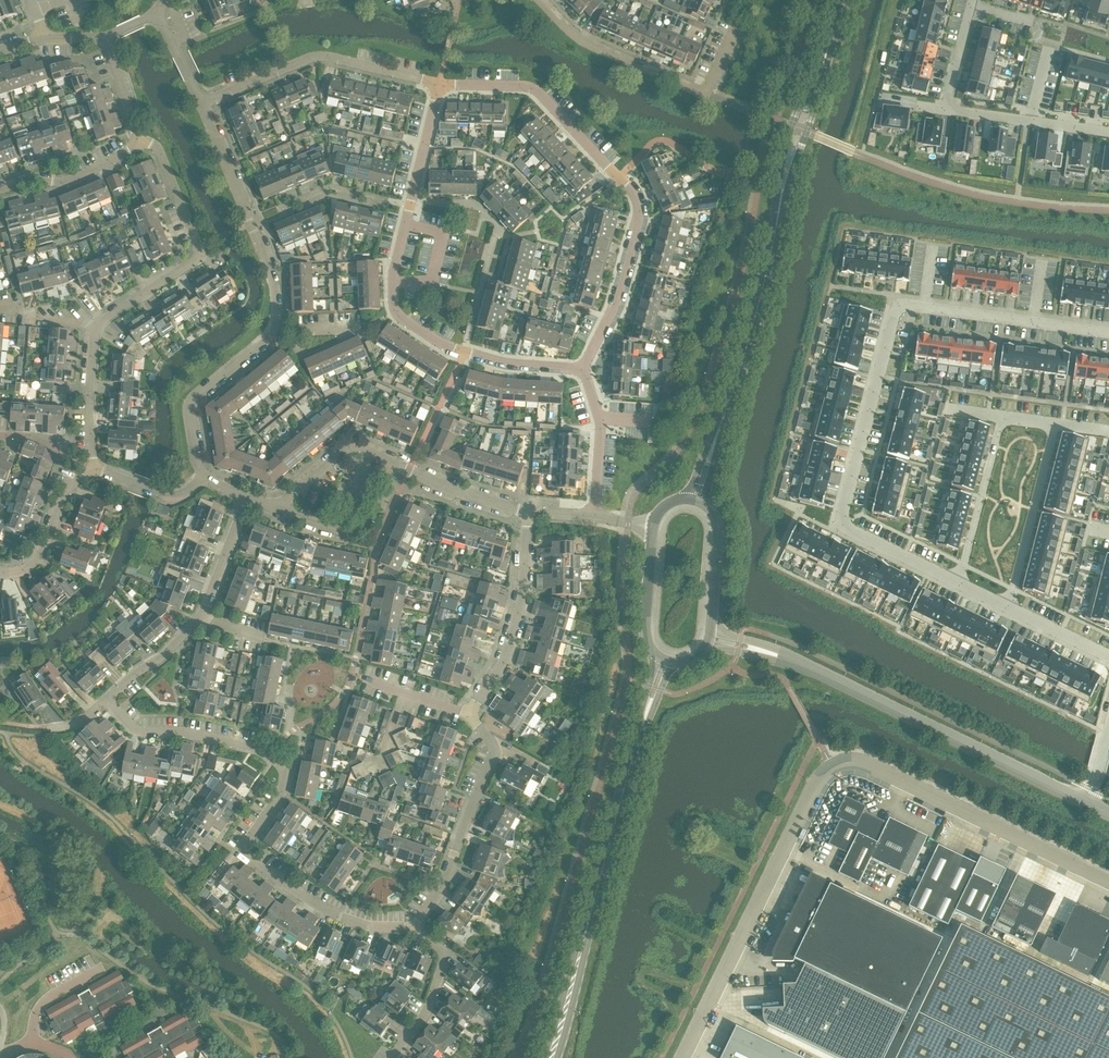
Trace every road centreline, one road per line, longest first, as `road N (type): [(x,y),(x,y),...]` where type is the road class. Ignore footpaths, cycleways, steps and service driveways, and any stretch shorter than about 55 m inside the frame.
road 1 (unclassified): [(684,1057),(821,779),(844,760),(865,763),(1108,881)]
road 2 (residential): [(1108,331),(912,306),(895,312),(844,524),(955,582)]
road 3 (residential): [(413,926),(340,917),(240,849),(281,792),(283,771),(270,756),(181,732),(134,731),(106,700)]
road 4 (tertiary): [(206,479),(196,458),(191,400),(275,335),(282,316),(275,270),(201,105)]
road 5 (residential): [(583,368),(464,351),(395,313),(404,225),(441,84)]
road 6 (residential): [(583,368),(618,301),(639,218),(633,199),(541,94),(441,84)]
road 7 (residential): [(1005,607),(1053,425),(1003,418),(955,582)]
road 8 (residential): [(94,469),(90,327),(197,255),(158,151),(140,141)]
road 9 (unclassified): [(765,652),(1084,802)]
road 10 (secondary): [(716,439),(742,363),(788,167)]
road 11 (residential): [(441,84),(319,55),(201,105)]
road 12 (residential): [(413,926),(442,889),(495,750),(470,718)]
road 13 (residential): [(470,718),(503,661),(523,593),(527,512)]
road 14 (secondary): [(642,728),(589,919)]
road 15 (residential): [(708,94),(581,40),(542,0)]
road 16 (tertiary): [(275,509),(336,530),(362,530),(391,482),(411,472)]
road 17 (residential): [(945,109),(1108,132)]
road 18 (tertiary): [(411,472),(354,447),(275,509)]
road 19 (residential): [(391,1057),(427,1010),(445,953),(413,926)]
road 20 (residential): [(0,188),(28,179),(67,183),(140,141)]
road 21 (residential): [(0,573),(30,567),(67,489),(94,469)]
road 22 (residential): [(593,513),(599,419),(583,368)]
road 23 (secondary): [(589,919),(543,1057)]
road 24 (secondary): [(557,1057),(589,919)]
road 25 (secondary): [(711,631),(719,527),(705,504)]
road 26 (secondary): [(652,530),(644,632),(656,655)]
road 27 (residential): [(202,617),(247,498)]
road 28 (residential): [(106,700),(202,617)]
road 29 (tertiary): [(527,512),(411,472)]
road 30 (residential): [(94,469),(172,498),(206,479)]

